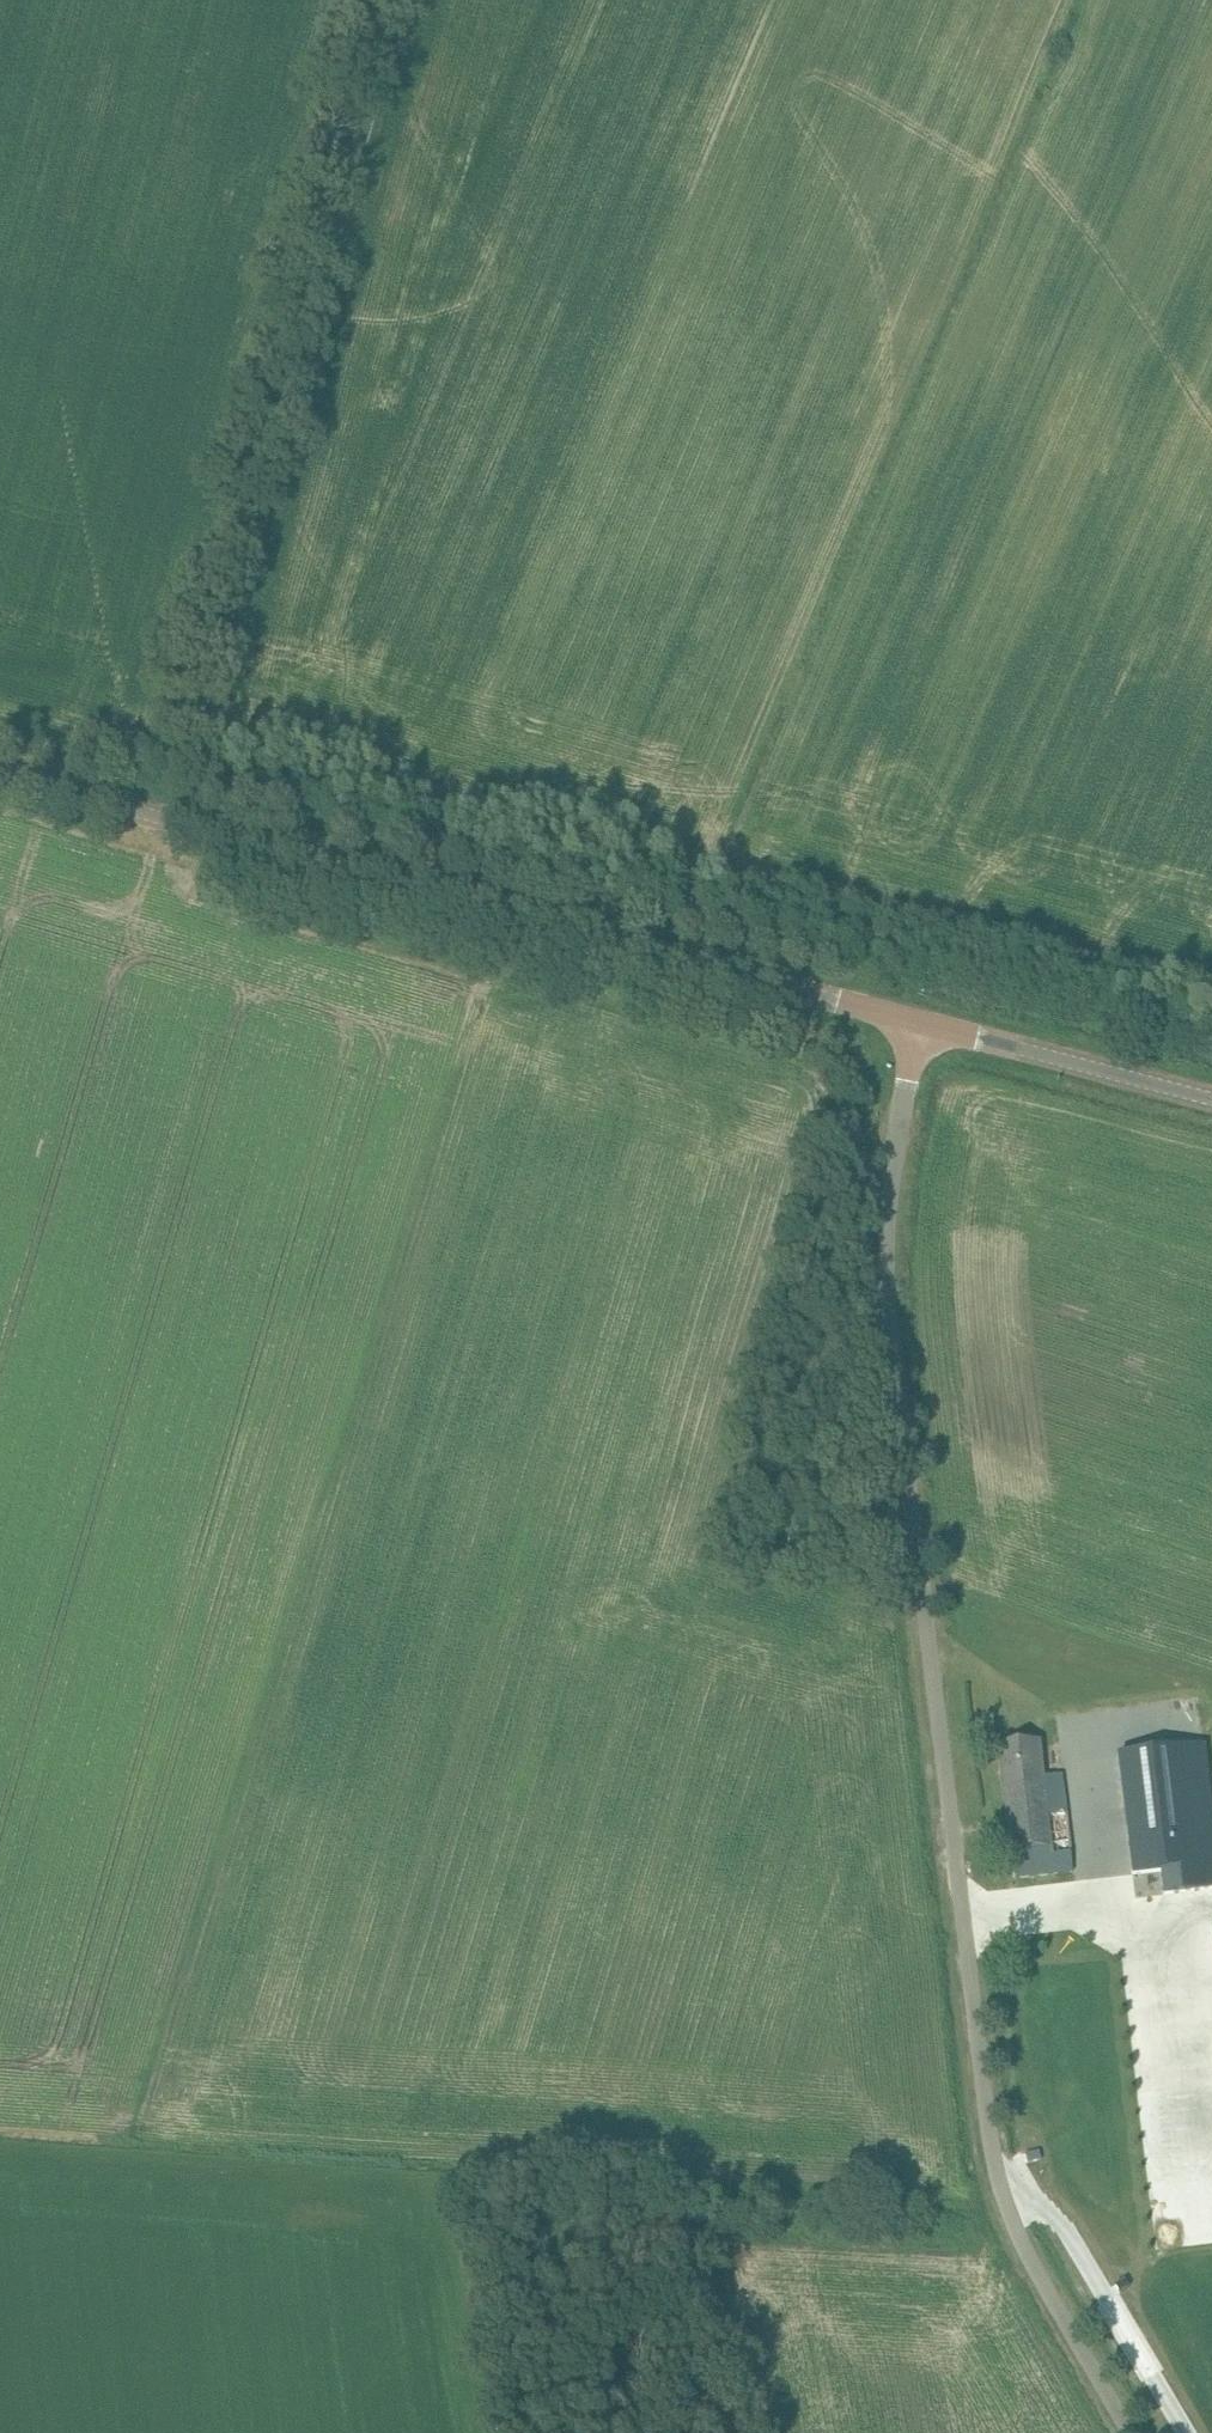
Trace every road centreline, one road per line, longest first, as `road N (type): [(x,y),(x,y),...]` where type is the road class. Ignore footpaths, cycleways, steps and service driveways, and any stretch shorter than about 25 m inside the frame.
road 1 (unclassified): [(1128,2432),(1026,2254),(988,2122),(884,1362),(883,1223),(921,1017)]
road 2 (tertiary): [(921,1017),(0,770)]
road 3 (tertiary): [(1211,1095),(921,1017)]

